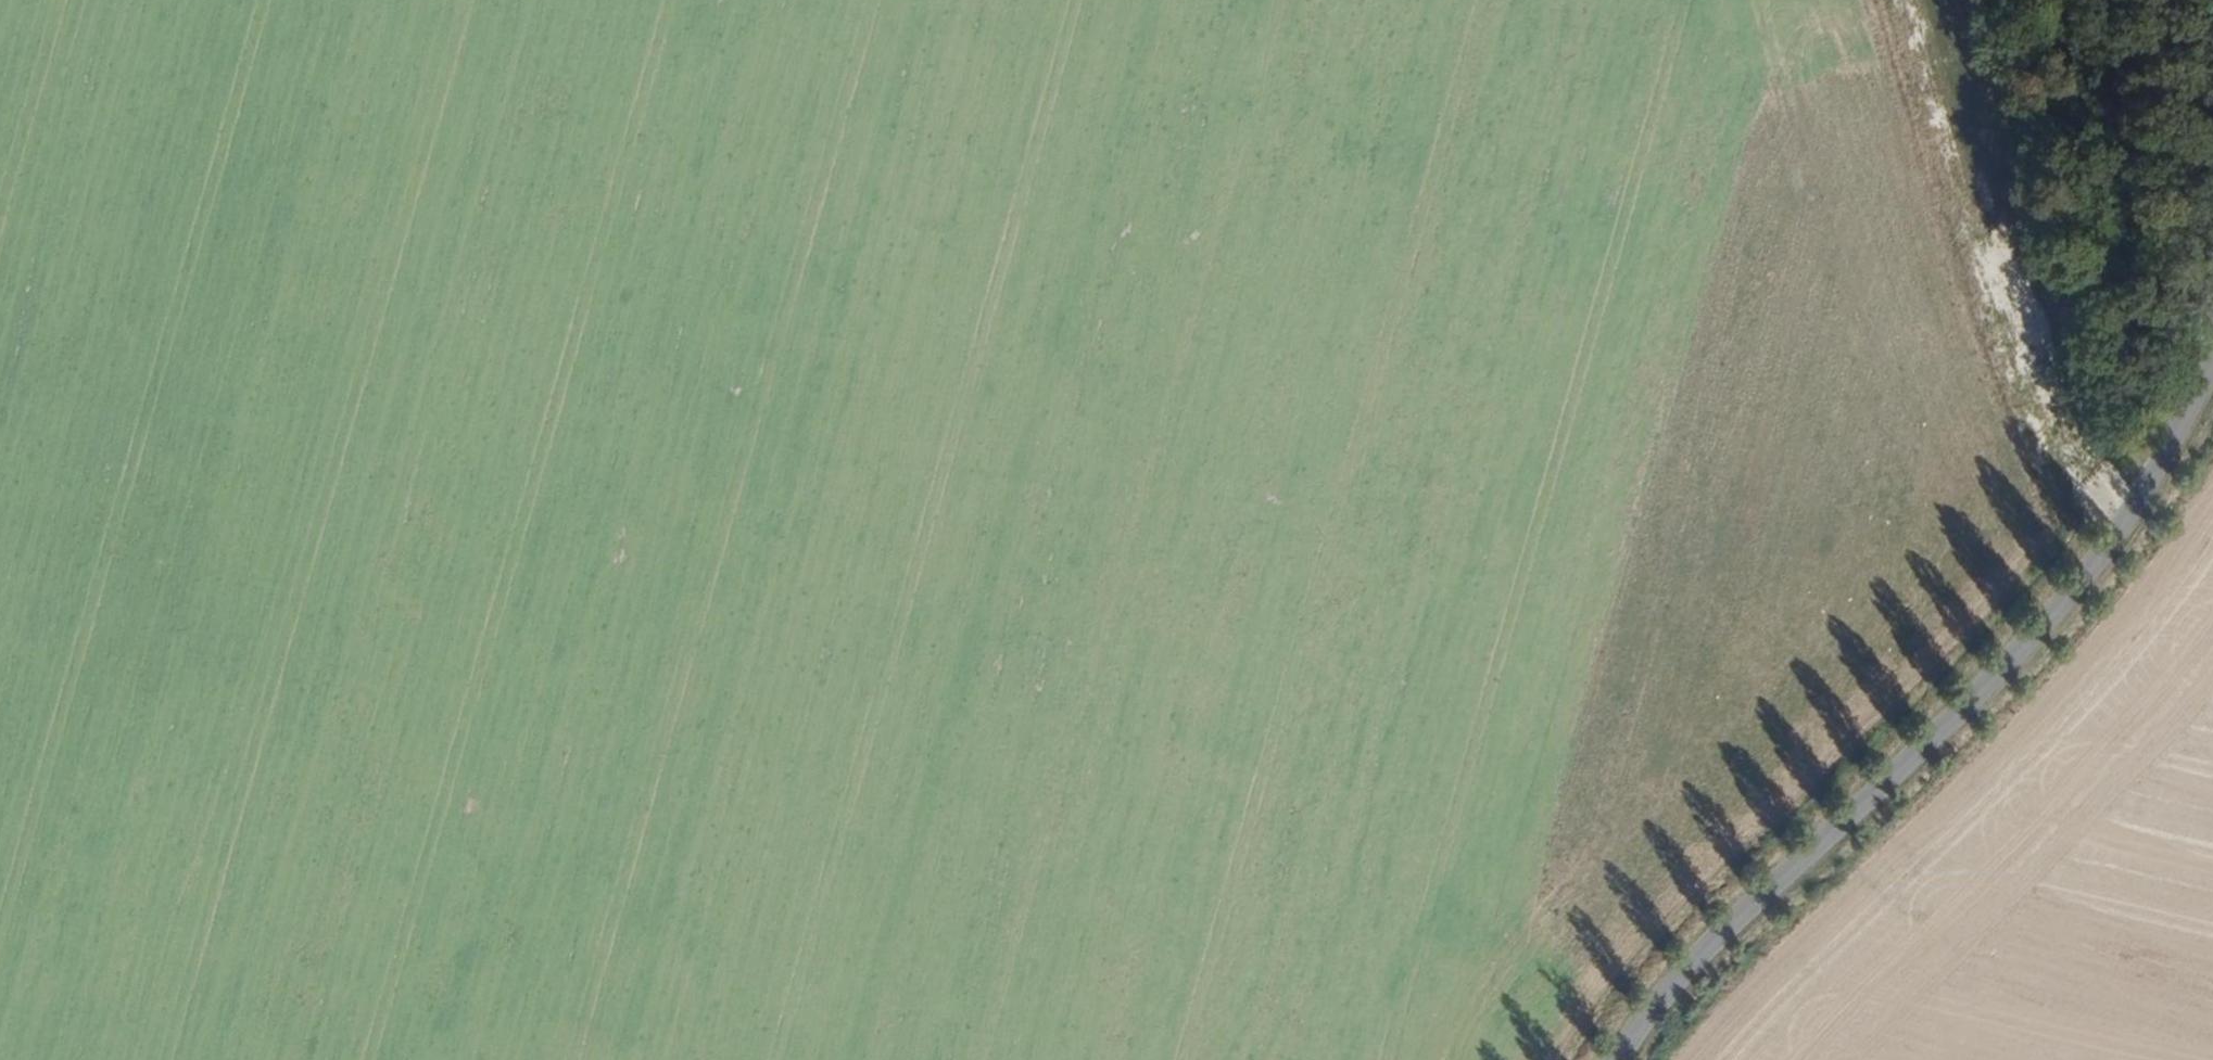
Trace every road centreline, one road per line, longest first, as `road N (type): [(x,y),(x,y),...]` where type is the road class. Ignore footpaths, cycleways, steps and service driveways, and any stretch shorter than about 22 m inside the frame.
road 1 (unclassified): [(1641,1059),(1729,929),(2129,555),(2212,393)]

